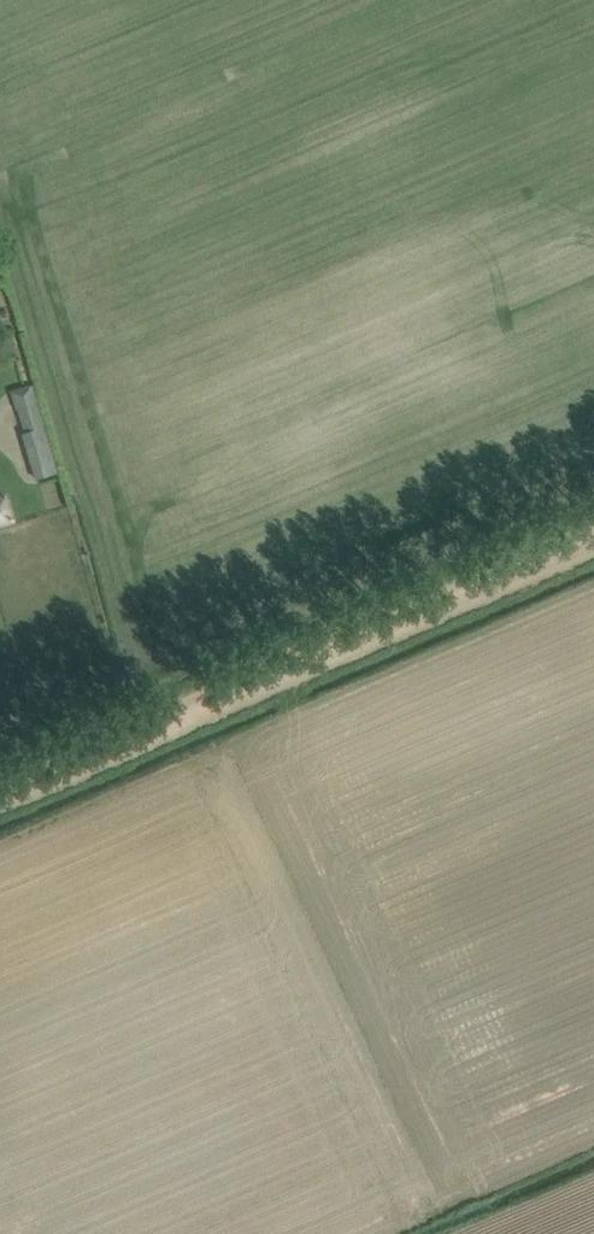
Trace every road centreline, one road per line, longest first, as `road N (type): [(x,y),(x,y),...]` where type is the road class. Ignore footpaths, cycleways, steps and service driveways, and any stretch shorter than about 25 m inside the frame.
road 1 (track): [(0,787),(593,535)]

